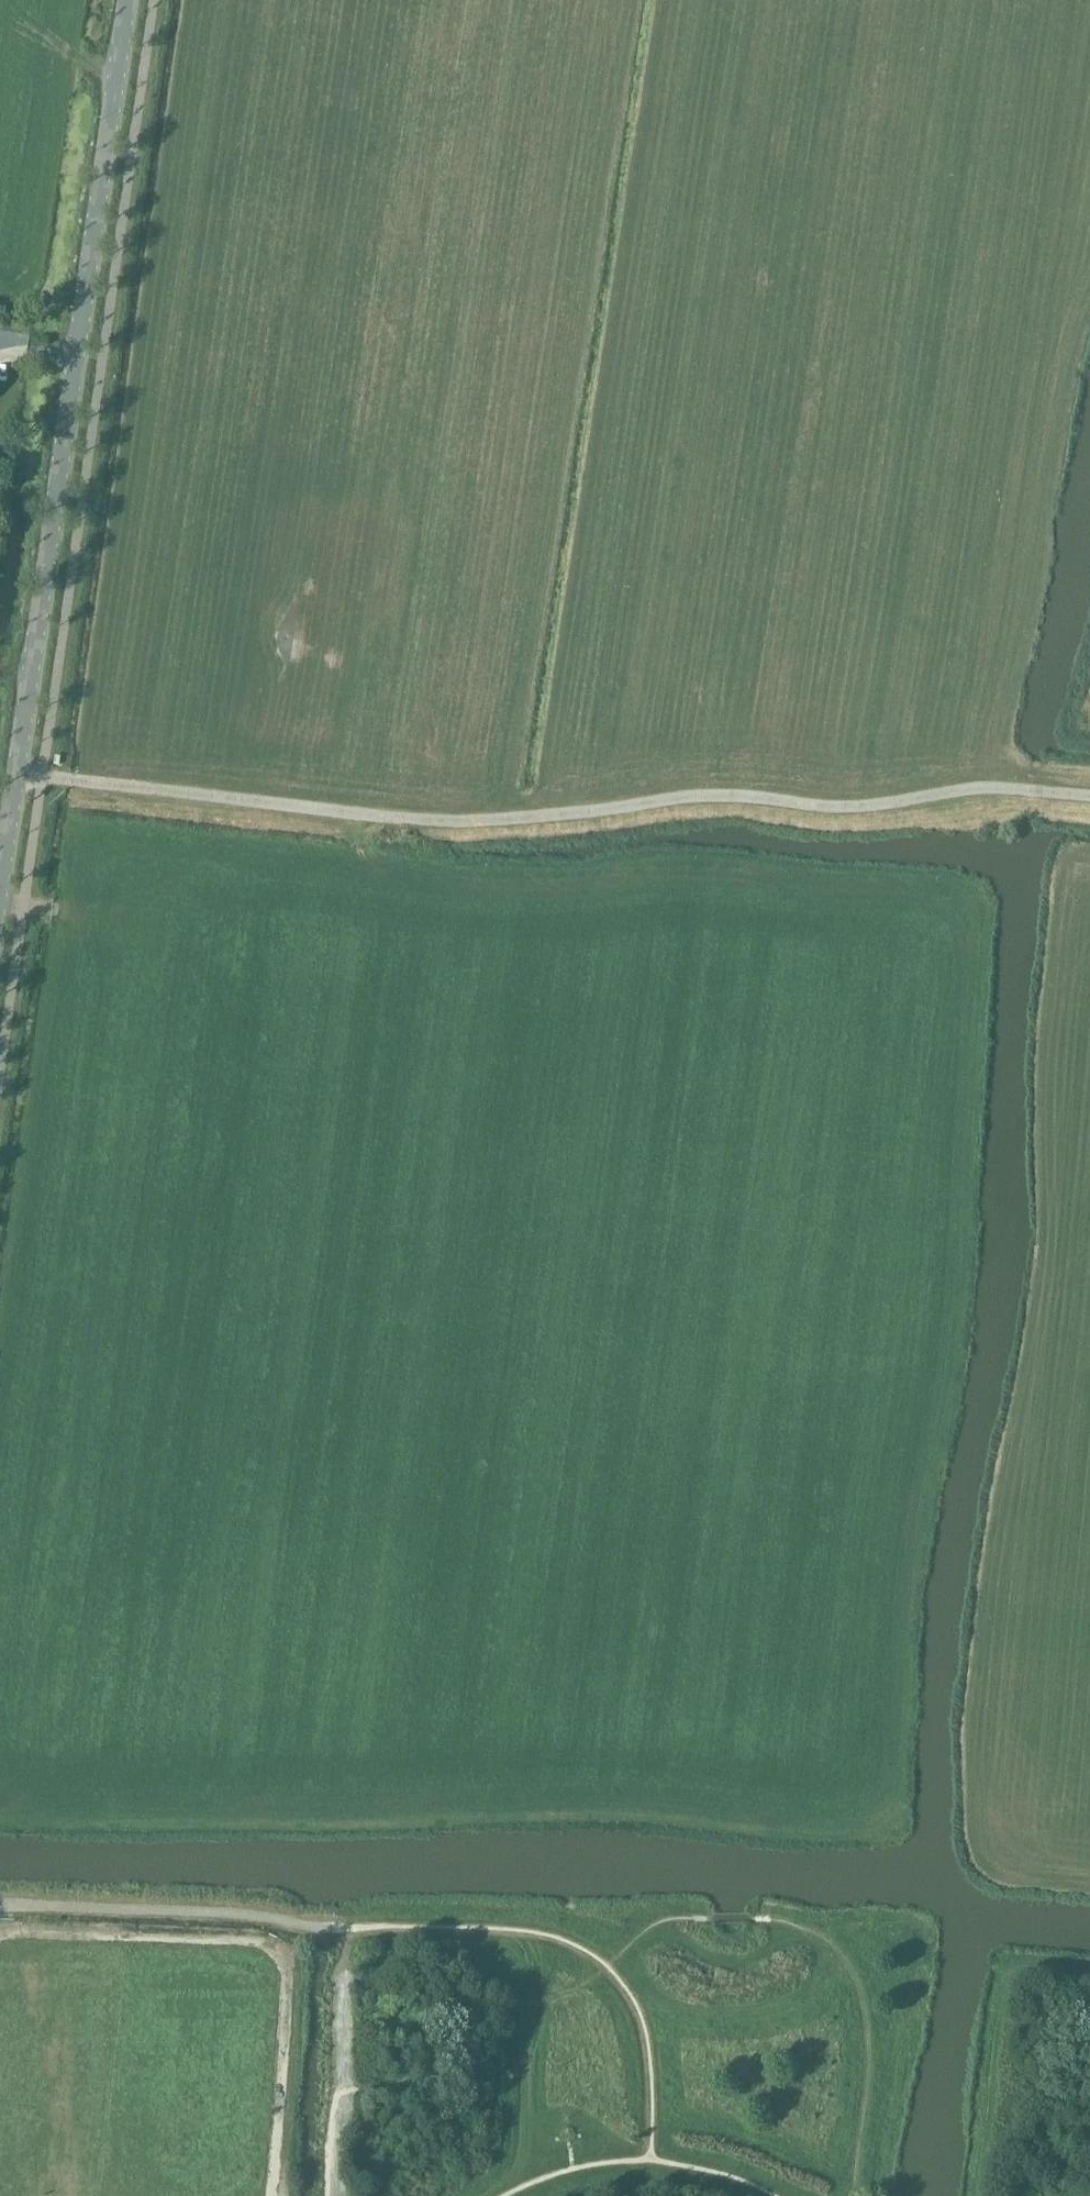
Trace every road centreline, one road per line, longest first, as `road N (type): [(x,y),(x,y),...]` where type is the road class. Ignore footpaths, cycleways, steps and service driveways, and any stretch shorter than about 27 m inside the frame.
road 1 (tertiary): [(0,886),(129,0)]

